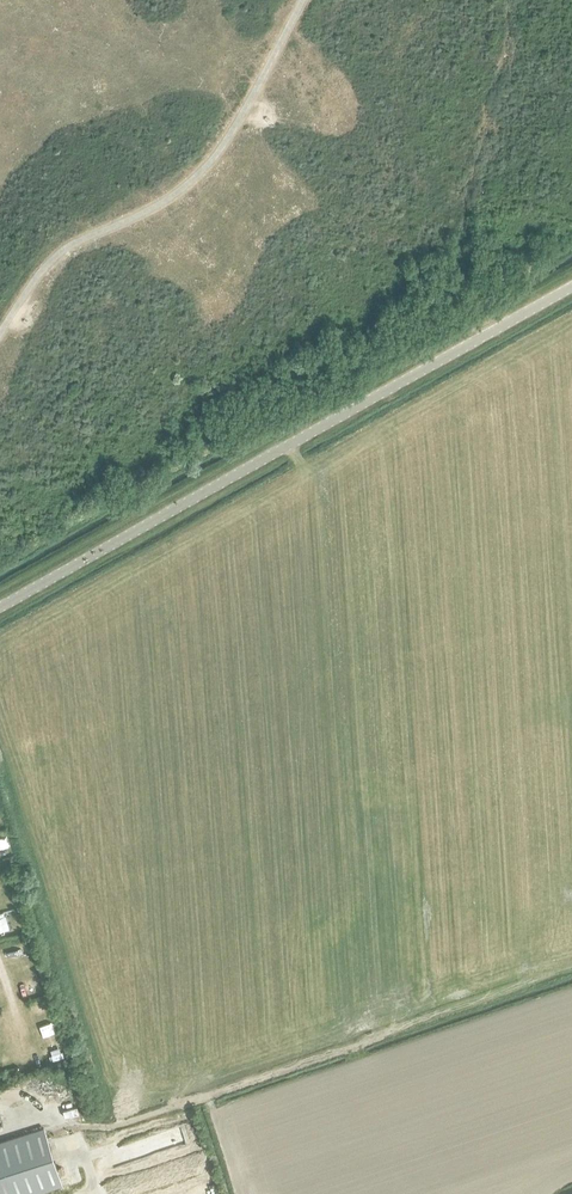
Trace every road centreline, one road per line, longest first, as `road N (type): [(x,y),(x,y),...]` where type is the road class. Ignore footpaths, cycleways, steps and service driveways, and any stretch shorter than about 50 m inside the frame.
road 1 (unclassified): [(571,285),(0,606)]
road 2 (track): [(59,1123),(111,1127),(571,969)]

